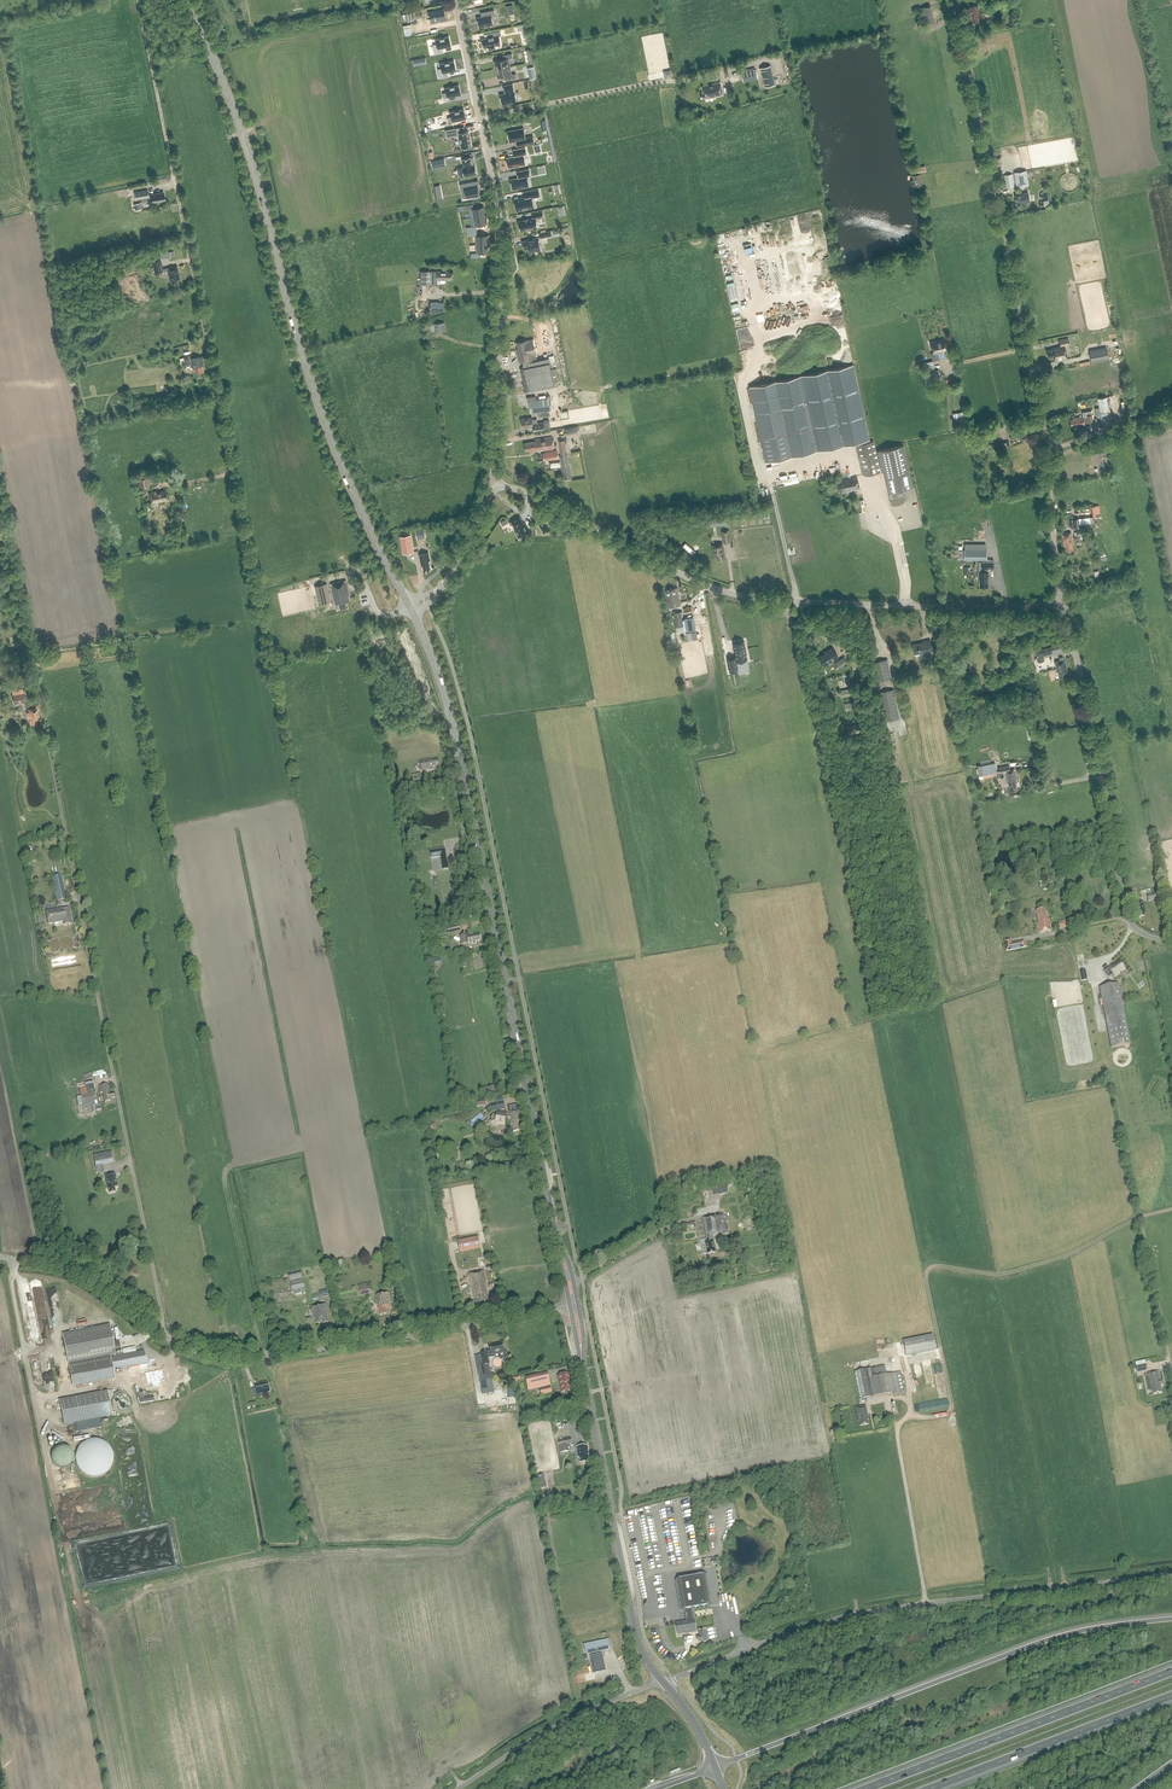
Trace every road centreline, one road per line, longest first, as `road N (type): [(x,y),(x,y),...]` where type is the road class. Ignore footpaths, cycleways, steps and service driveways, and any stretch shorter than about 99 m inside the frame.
road 1 (primary): [(573,1302),(453,727),(410,608)]
road 2 (primary): [(410,608),(324,425),(253,168),(184,0)]
road 3 (unclassified): [(0,1257),(76,1270),(181,1344),(228,1357),(384,1338),(573,1302)]
road 4 (track): [(926,1603),(897,1436),(904,1419),(944,1414),(952,1405),(928,1270),(1014,1271),(1140,1216)]
road 5 (unclassified): [(667,1686),(854,1615),(1171,1573)]
road 6 (tertiary): [(491,483),(501,239),(455,0)]
road 7 (track): [(140,0),(232,474)]
road 8 (motorway): [(1171,1619),(1051,1638),(715,1767)]
road 9 (unclassified): [(1051,448),(952,0)]
road 10 (primary): [(661,1679),(635,1633),(573,1302)]
road 11 (unclassified): [(1171,943),(1144,934),(1128,917),(1064,601)]
road 12 (unclassified): [(798,602),(702,585),(550,502),(491,483)]
road 13 (motorway): [(1171,1671),(865,1788)]
road 14 (unclassified): [(798,602),(1064,601)]
road 15 (motorway): [(928,1788),(1171,1695)]
road 16 (unclassified): [(459,1788),(559,1725),(661,1679)]
road 17 (track): [(1171,1373),(1140,1216)]
road 18 (unclassified): [(1064,601),(1051,448)]
road 19 (tertiary): [(410,608),(444,584),(491,483)]
road 20 (track): [(1111,1076),(1140,1216)]
road 21 (unclassified): [(1051,448),(1171,411)]

